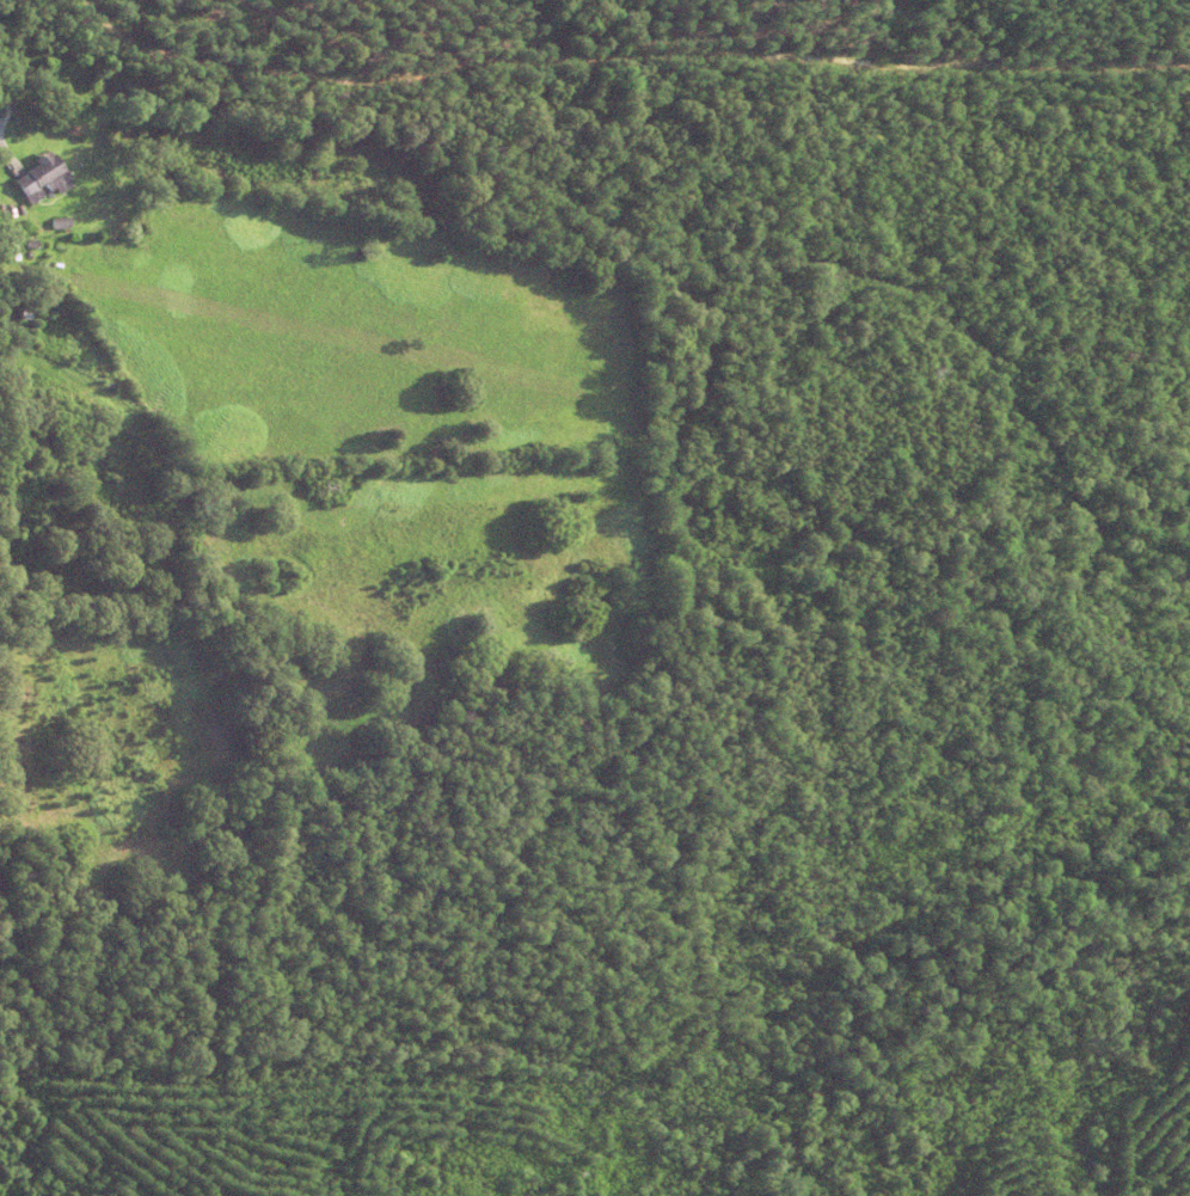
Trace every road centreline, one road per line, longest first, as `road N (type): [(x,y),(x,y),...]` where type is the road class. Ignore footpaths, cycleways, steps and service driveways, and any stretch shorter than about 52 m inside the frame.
road 1 (residential): [(192,110),(0,123)]

